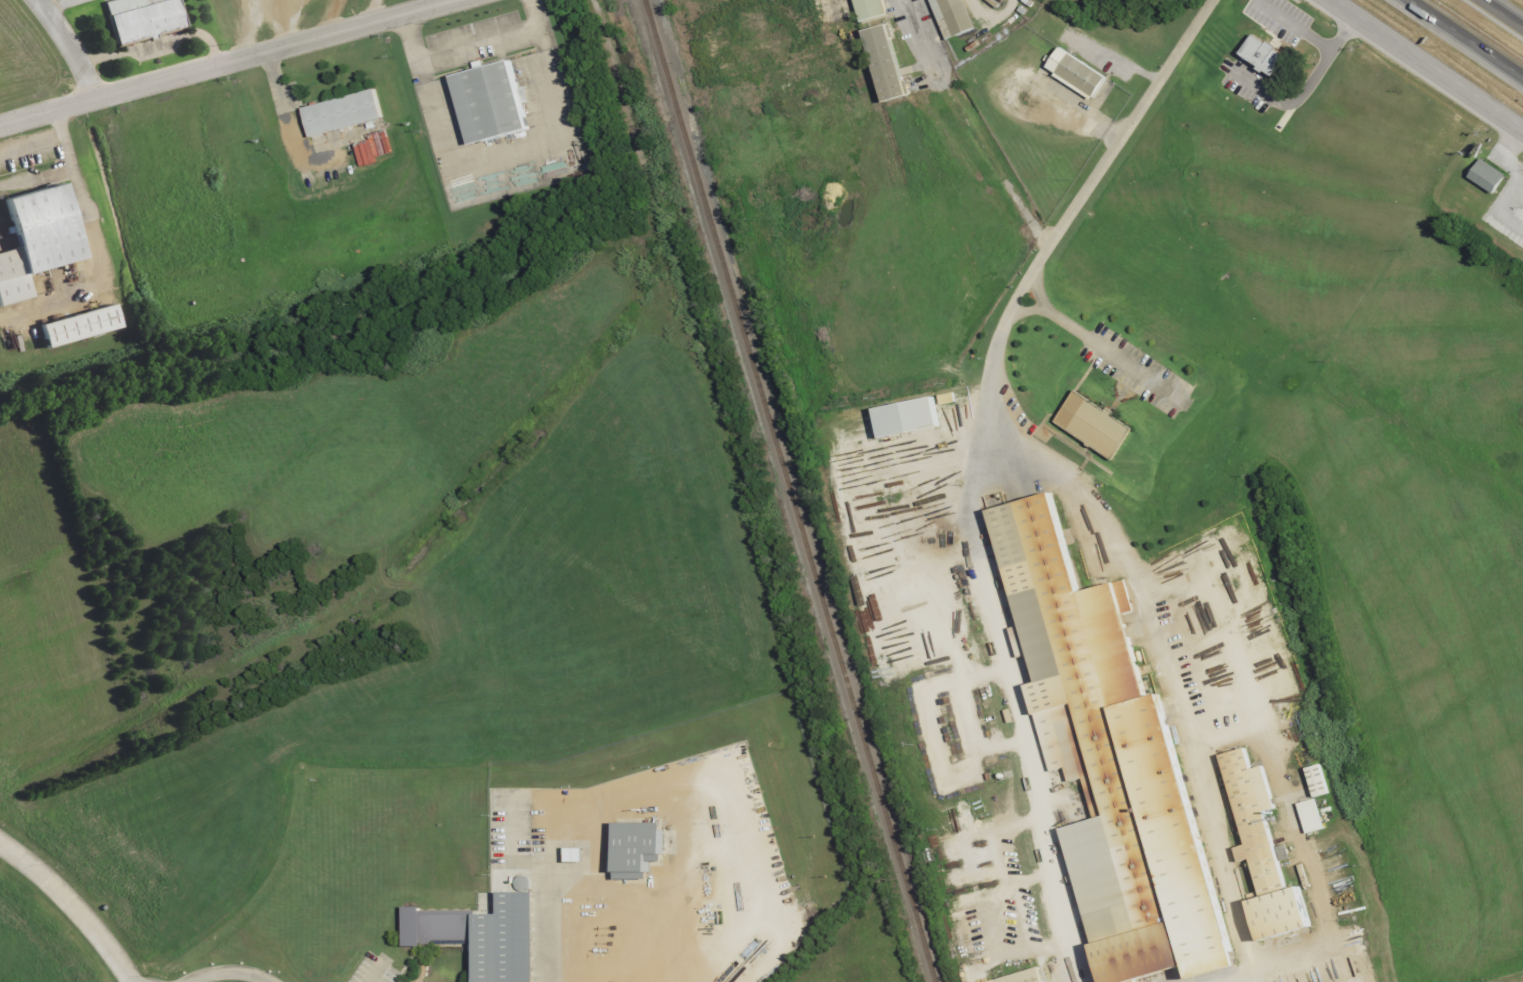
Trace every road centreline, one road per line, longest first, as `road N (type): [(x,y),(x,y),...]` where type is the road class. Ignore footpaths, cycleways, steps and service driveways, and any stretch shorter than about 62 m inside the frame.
road 1 (residential): [(0,125),(457,0)]
road 2 (tertiary): [(1316,0),(1522,143)]
road 3 (residential): [(0,837),(82,913),(136,981)]
road 4 (motorway): [(1408,0),(1522,77)]

